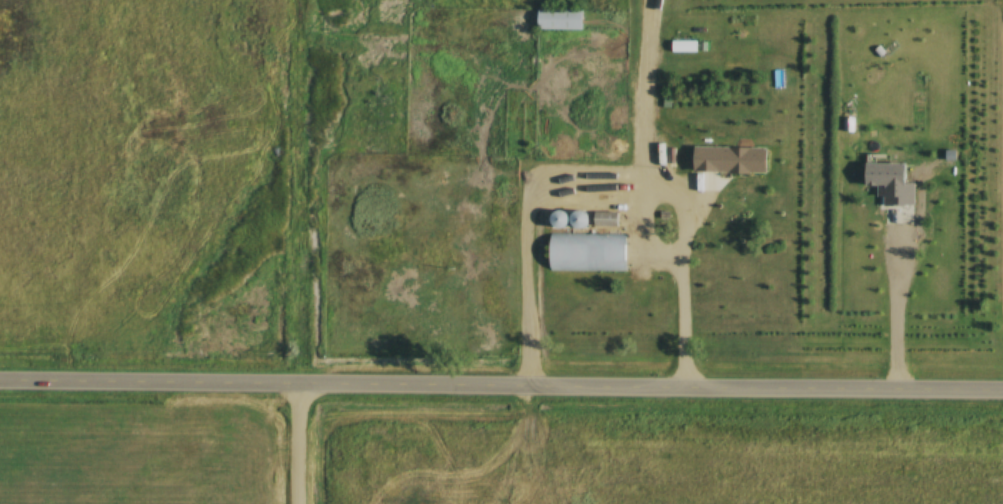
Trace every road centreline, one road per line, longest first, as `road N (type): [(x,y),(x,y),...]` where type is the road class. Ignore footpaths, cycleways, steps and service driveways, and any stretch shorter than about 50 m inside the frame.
road 1 (tertiary): [(1002,394),(0,384)]

